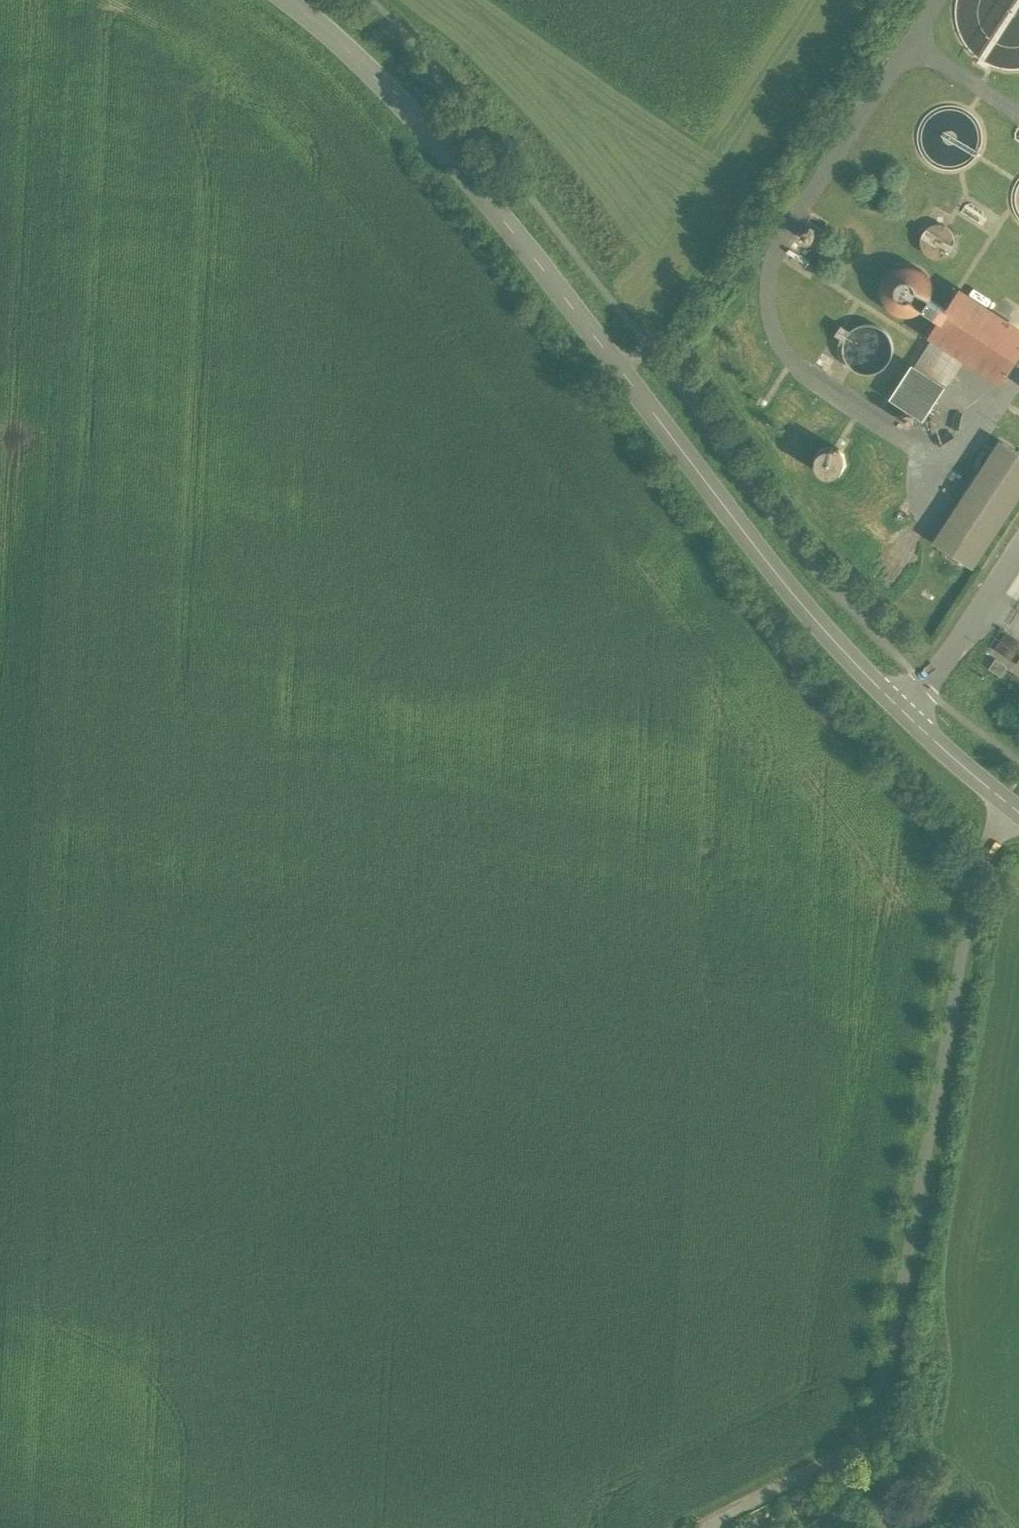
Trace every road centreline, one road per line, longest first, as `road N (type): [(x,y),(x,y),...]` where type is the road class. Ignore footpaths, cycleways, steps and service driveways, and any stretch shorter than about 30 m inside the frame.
road 1 (tertiary): [(1018,811),(820,628),(465,175),(394,97),(284,0)]

